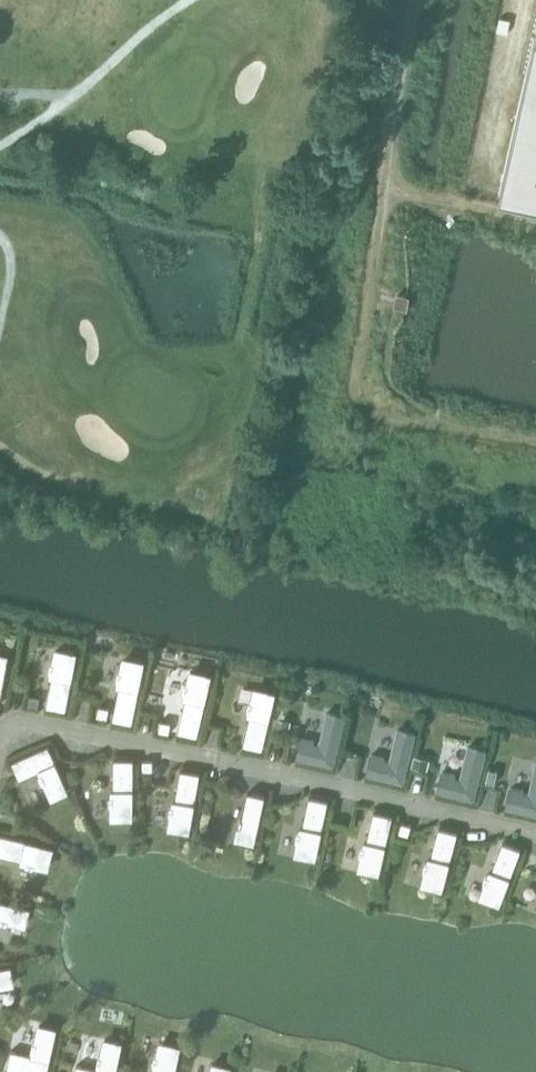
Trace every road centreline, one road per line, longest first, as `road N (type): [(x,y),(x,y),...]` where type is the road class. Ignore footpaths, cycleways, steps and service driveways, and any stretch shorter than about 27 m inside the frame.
road 1 (track): [(416,0),(371,304),(350,390)]
road 2 (track): [(384,189),(535,223)]

